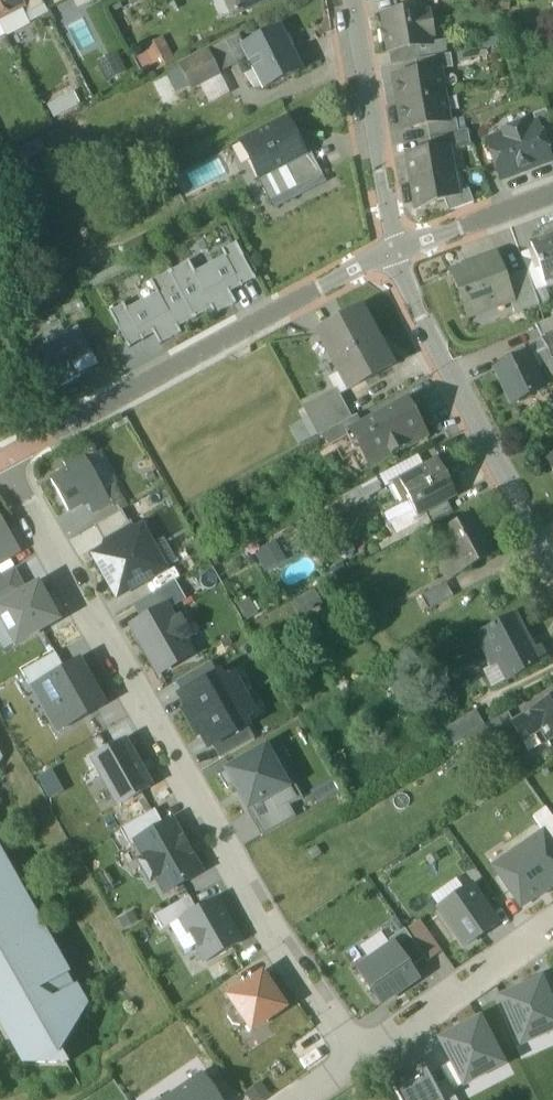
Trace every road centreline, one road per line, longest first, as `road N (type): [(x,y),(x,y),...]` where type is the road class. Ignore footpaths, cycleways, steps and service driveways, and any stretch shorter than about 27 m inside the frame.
road 1 (residential): [(0,464),(357,1064)]
road 2 (residential): [(0,457),(388,254)]
road 3 (residential): [(552,576),(388,254)]
road 4 (residential): [(388,254),(351,0)]
road 5 (residential): [(357,1064),(552,929)]
road 6 (residential): [(388,254),(552,194)]

